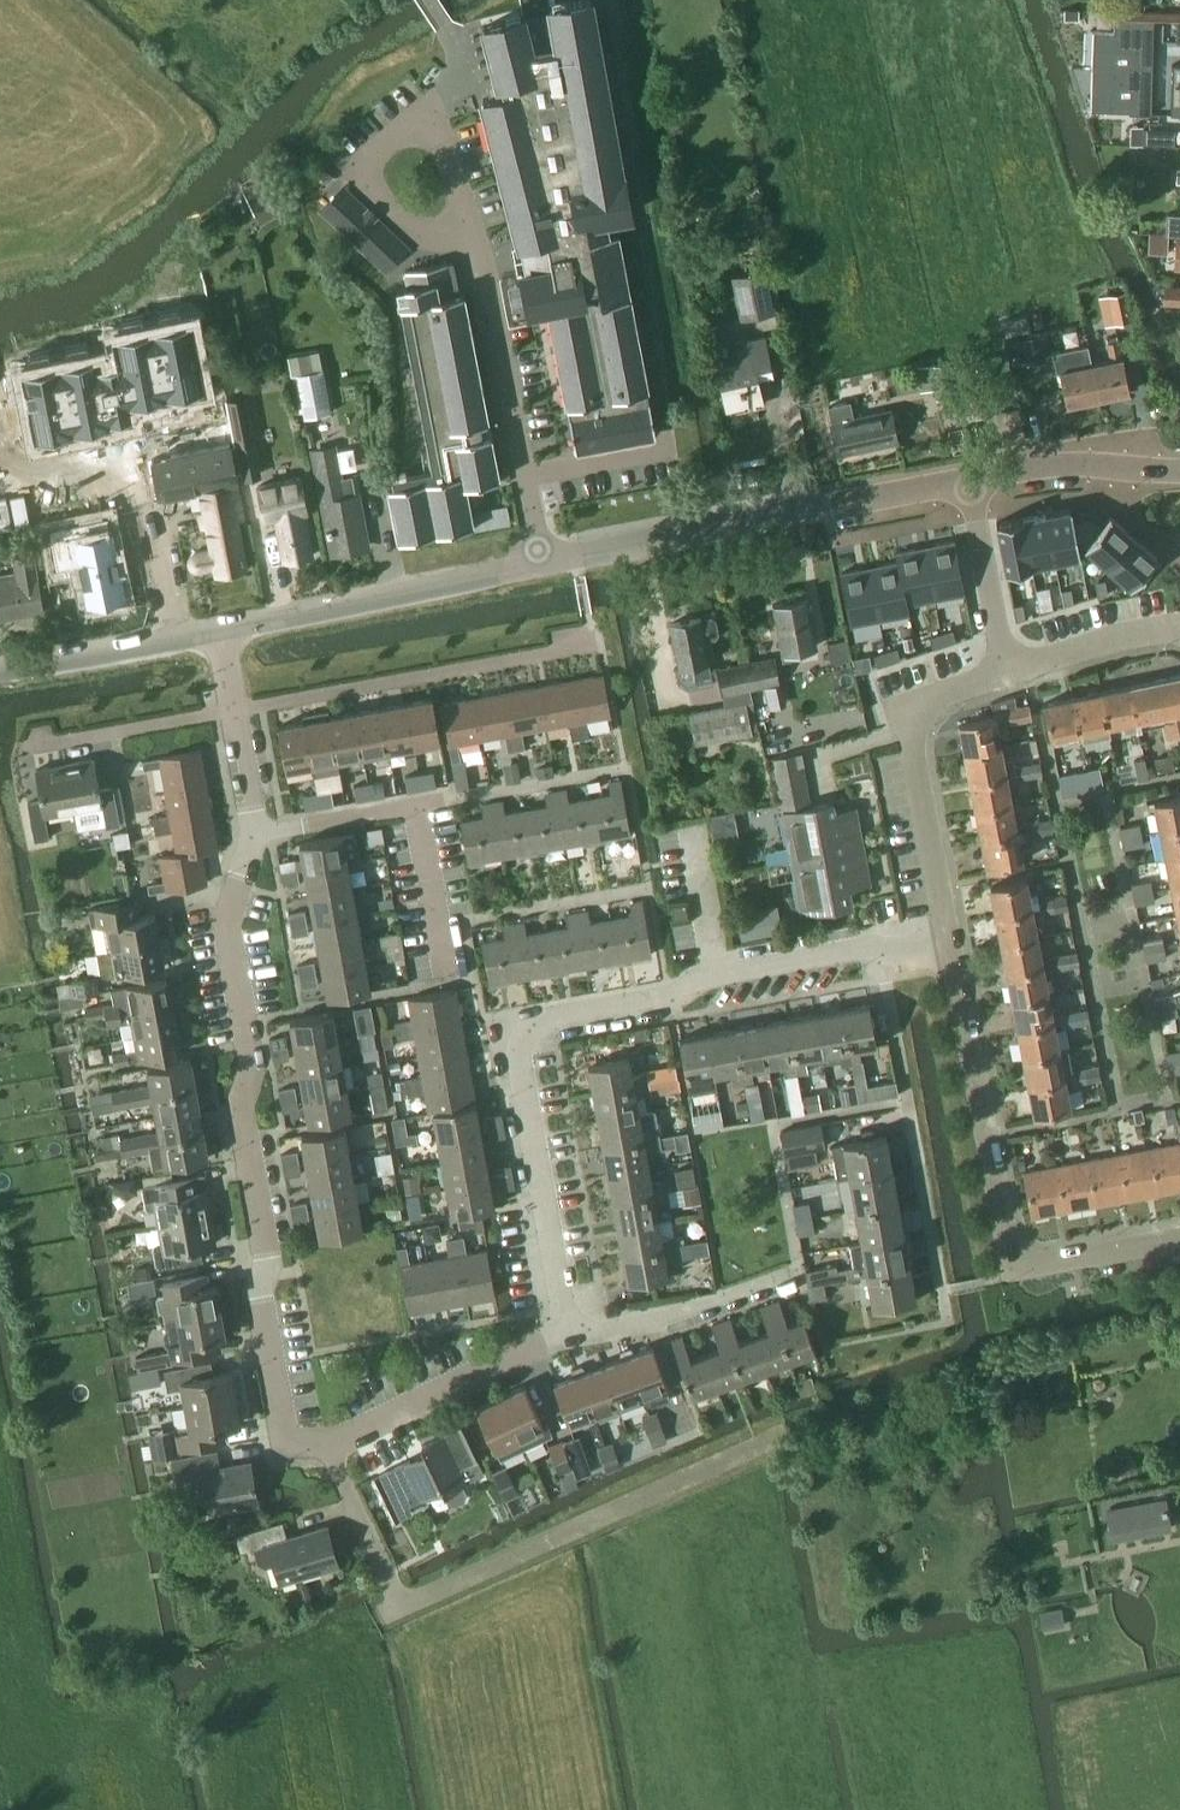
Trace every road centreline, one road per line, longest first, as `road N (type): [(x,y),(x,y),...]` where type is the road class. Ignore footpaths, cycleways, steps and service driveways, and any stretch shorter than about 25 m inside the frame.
road 1 (residential): [(328,1444),(286,1445),(260,1301),(267,1255),(240,1105),(252,1064),(225,920),(257,835),(236,711)]
road 2 (residential): [(946,939),(696,981),(668,1001),(512,1029),(571,1329)]
road 3 (residential): [(1179,1240),(1014,1269),(946,939)]
road 4 (tertiary): [(544,565),(963,478)]
road 5 (residential): [(236,711),(602,643)]
road 6 (tertiary): [(217,633),(544,565)]
road 7 (residential): [(946,939),(907,712),(1005,680)]
road 8 (residential): [(544,565),(477,253)]
road 9 (residential): [(328,1444),(571,1329)]
road 10 (residential): [(477,253),(457,237),(393,212),(373,188),(376,157),(394,140),(424,136),(446,150)]
road 11 (tertiary): [(0,670),(217,633)]
road 12 (tertiary): [(963,478),(1093,465),(1179,471)]
road 13 (residential): [(963,478),(1005,680)]
road 14 (residential): [(34,747),(236,711)]
road 15 (residential): [(1005,680),(1141,634),(1179,634)]
road 16 (residential): [(571,1329),(644,1323),(722,1297)]

